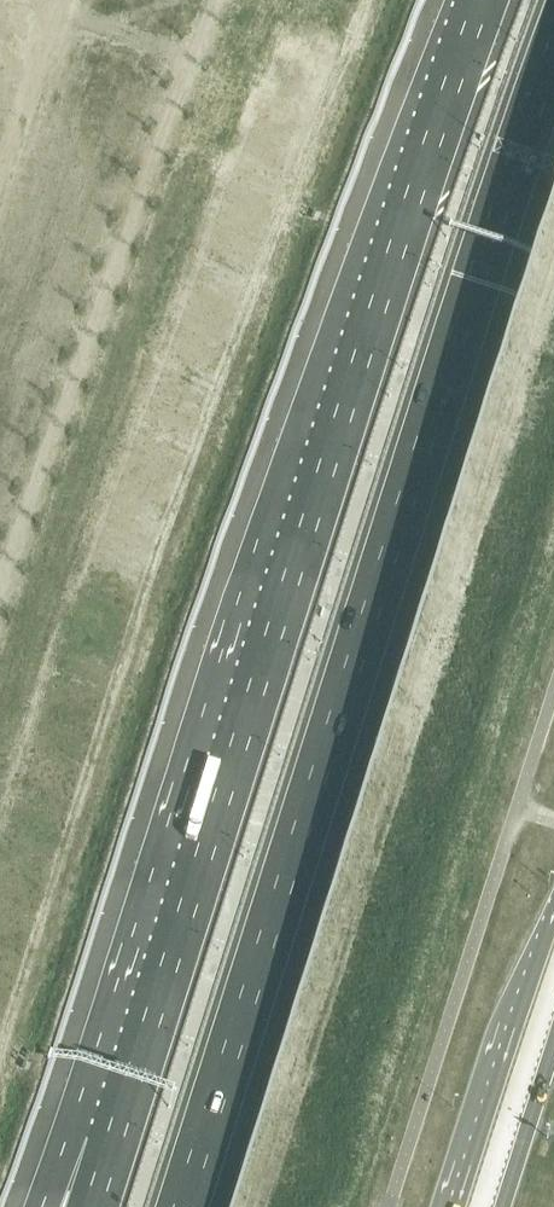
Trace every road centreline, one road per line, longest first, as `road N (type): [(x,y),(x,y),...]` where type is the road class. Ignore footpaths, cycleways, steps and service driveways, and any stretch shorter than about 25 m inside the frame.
road 1 (motorway): [(486,0),(325,474),(112,1148)]
road 2 (motorway): [(184,1206),(553,64)]
road 3 (secondary): [(553,916),(457,1206)]
road 4 (secondary): [(503,1206),(553,1049)]

